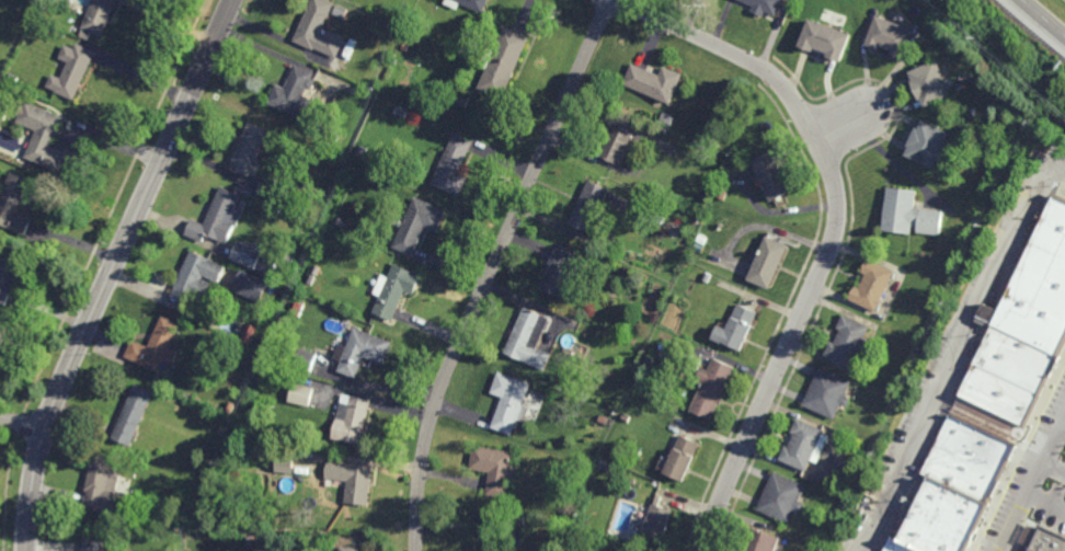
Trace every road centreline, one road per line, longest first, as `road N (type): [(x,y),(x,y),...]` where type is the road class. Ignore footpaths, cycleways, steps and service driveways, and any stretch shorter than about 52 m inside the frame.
road 1 (residential): [(706,550),(836,237),(837,195),(808,123),(769,73),(621,0)]
road 2 (tertiary): [(24,550),(47,424),(231,0)]
road 3 (residential): [(612,0),(443,383),(422,461),(418,550)]

